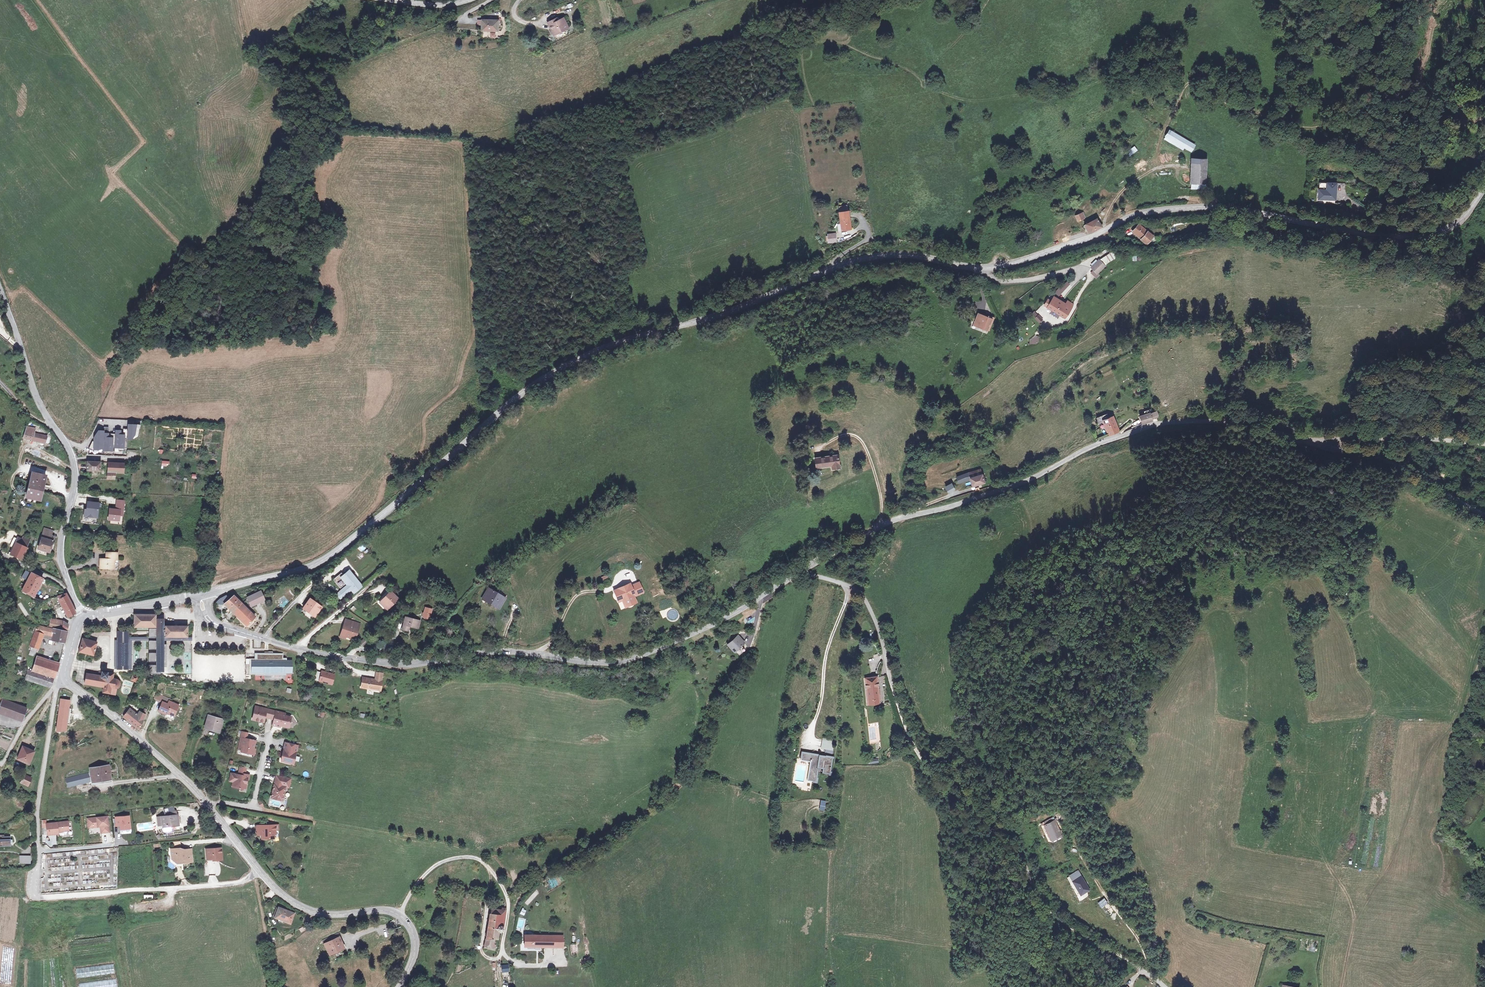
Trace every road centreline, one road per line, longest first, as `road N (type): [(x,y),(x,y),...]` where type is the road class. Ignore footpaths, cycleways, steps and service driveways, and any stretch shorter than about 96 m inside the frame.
road 1 (secondary): [(206,594),(319,561),(544,377),(604,347),(695,322),(842,262),(896,254),(1001,266),(1154,211),(1205,206),(1379,236),(1430,236),(1453,228),(1484,200)]
road 2 (unclassified): [(220,626),(402,665),(506,652),(617,662),(713,625),(801,571)]
road 3 (unclassified): [(1166,986),(1056,917),(989,817),(920,760),(864,598),(801,571)]
road 4 (unclassified): [(801,571),(890,522),(1019,484),(1147,427),(1240,422),(1324,446)]
road 5 (unclassified): [(0,292),(34,391),(74,460),(60,558),(71,591)]
road 6 (secondary): [(398,986),(414,950),(406,921),(381,910),(308,910),(258,869)]
road 7 (unclassified): [(38,898),(243,882),(258,869)]
road 8 (residential): [(58,684),(39,814),(38,898)]
road 9 (secondary): [(202,798),(64,679)]
road 10 (unclassified): [(1324,446),(1398,463),(1484,514)]
road 11 (unclassified): [(1484,443),(1408,436),(1324,446)]
road 12 (track): [(1079,851),(1138,938),(1148,974)]
road 13 (residential): [(202,798),(254,805),(268,737)]

